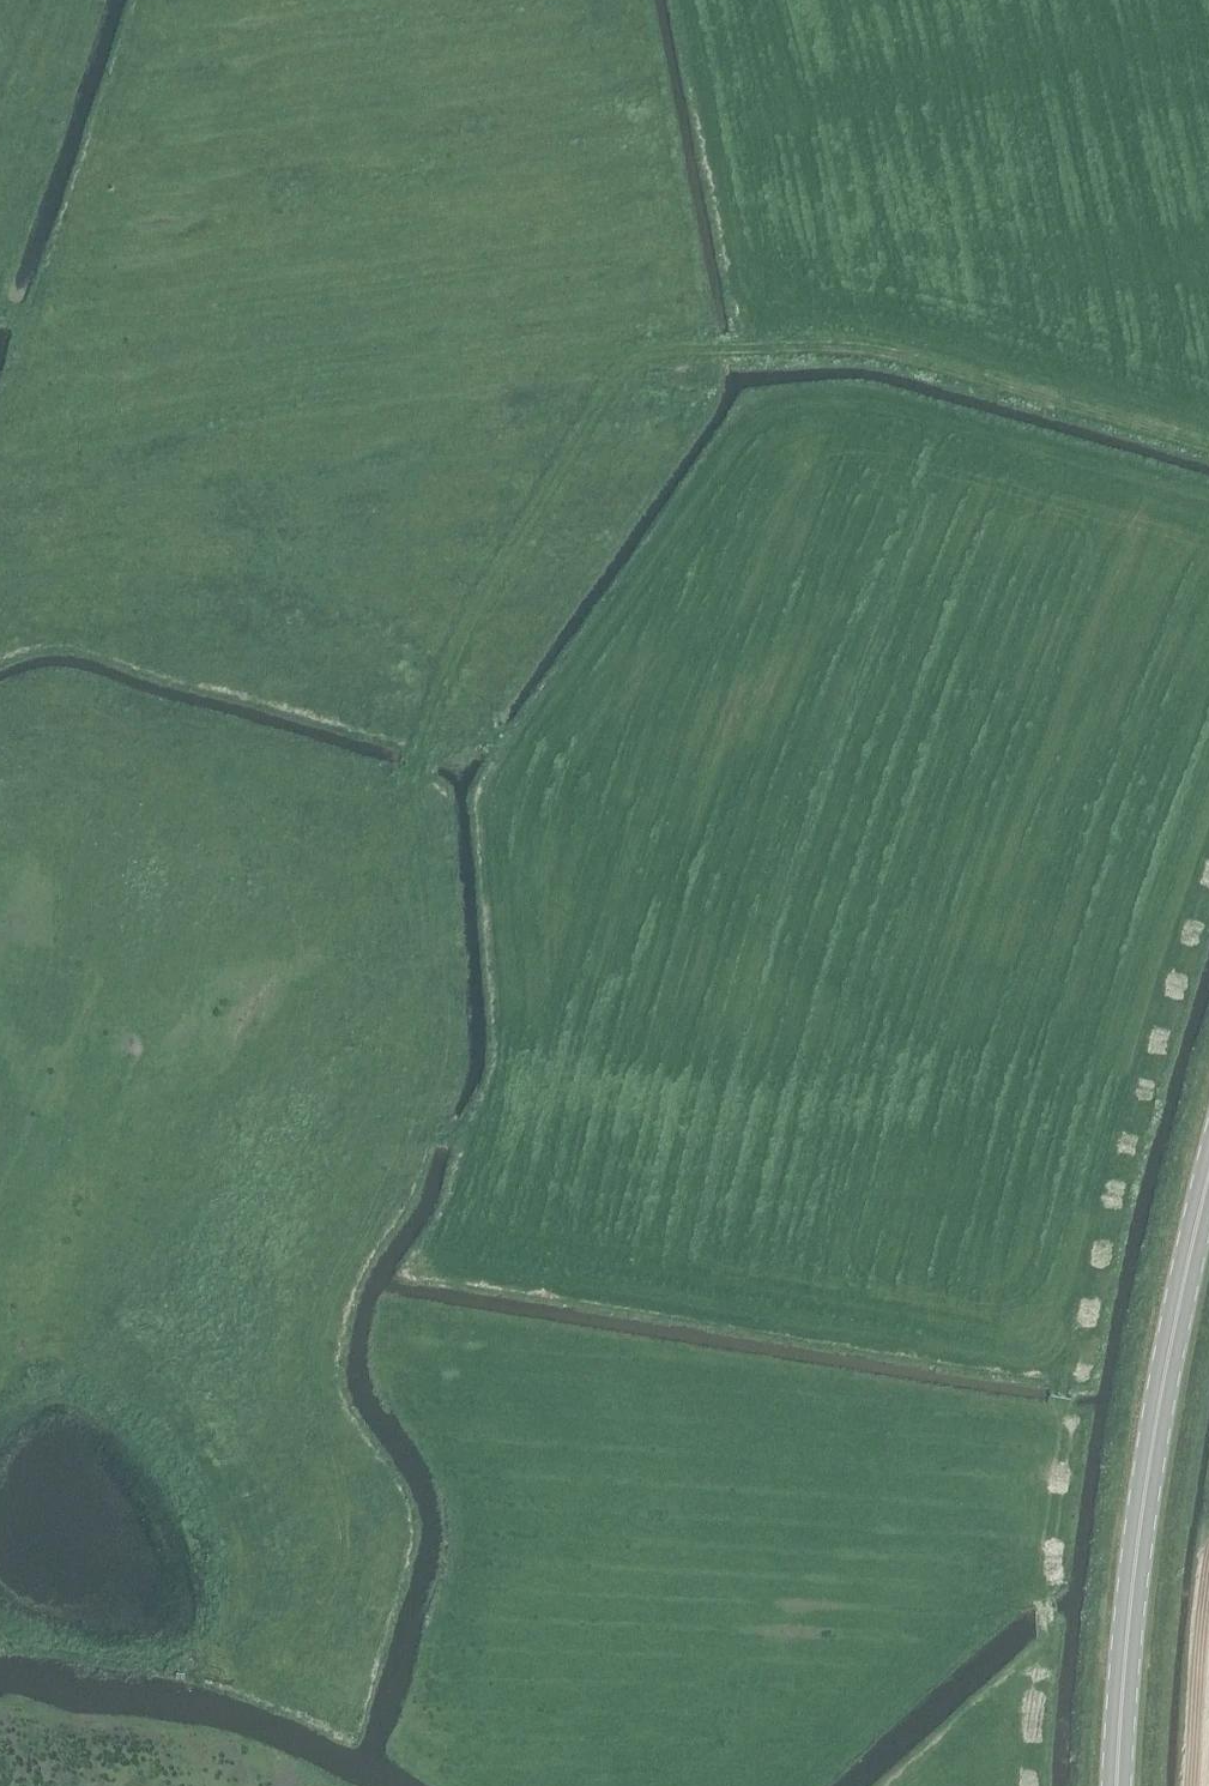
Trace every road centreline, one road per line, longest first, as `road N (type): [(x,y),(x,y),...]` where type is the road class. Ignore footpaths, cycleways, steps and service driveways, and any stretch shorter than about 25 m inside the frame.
road 1 (primary): [(1115,1785),(1147,1470),(1208,1170)]

